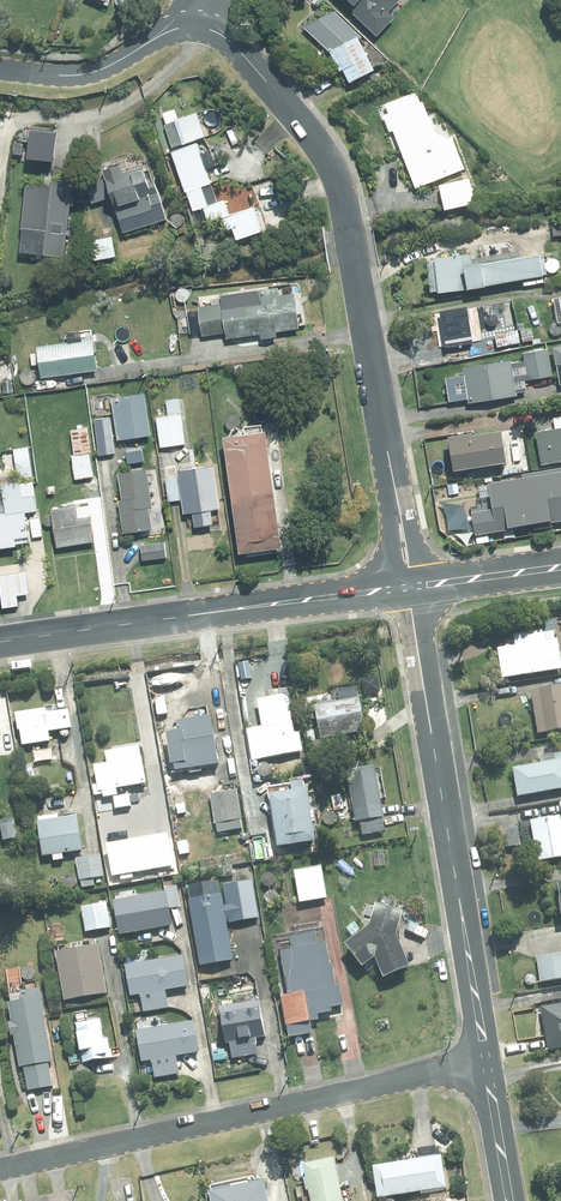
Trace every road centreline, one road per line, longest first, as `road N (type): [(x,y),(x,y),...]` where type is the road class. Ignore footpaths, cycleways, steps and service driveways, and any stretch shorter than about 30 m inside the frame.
road 1 (residential): [(486,1062),(0,1166)]
road 2 (residential): [(486,1062),(407,588)]
road 3 (residential): [(384,429),(330,162),(223,37),(193,26)]
road 4 (secondary): [(397,589),(0,643)]
road 5 (residential): [(193,26),(164,33),(88,74),(0,70)]
road 6 (residential): [(384,429),(397,451),(427,585)]
road 7 (residential): [(397,589),(379,455),(384,429)]
road 8 (residential): [(510,1200),(486,1062)]
road 9 (secondary): [(560,569),(427,585)]

